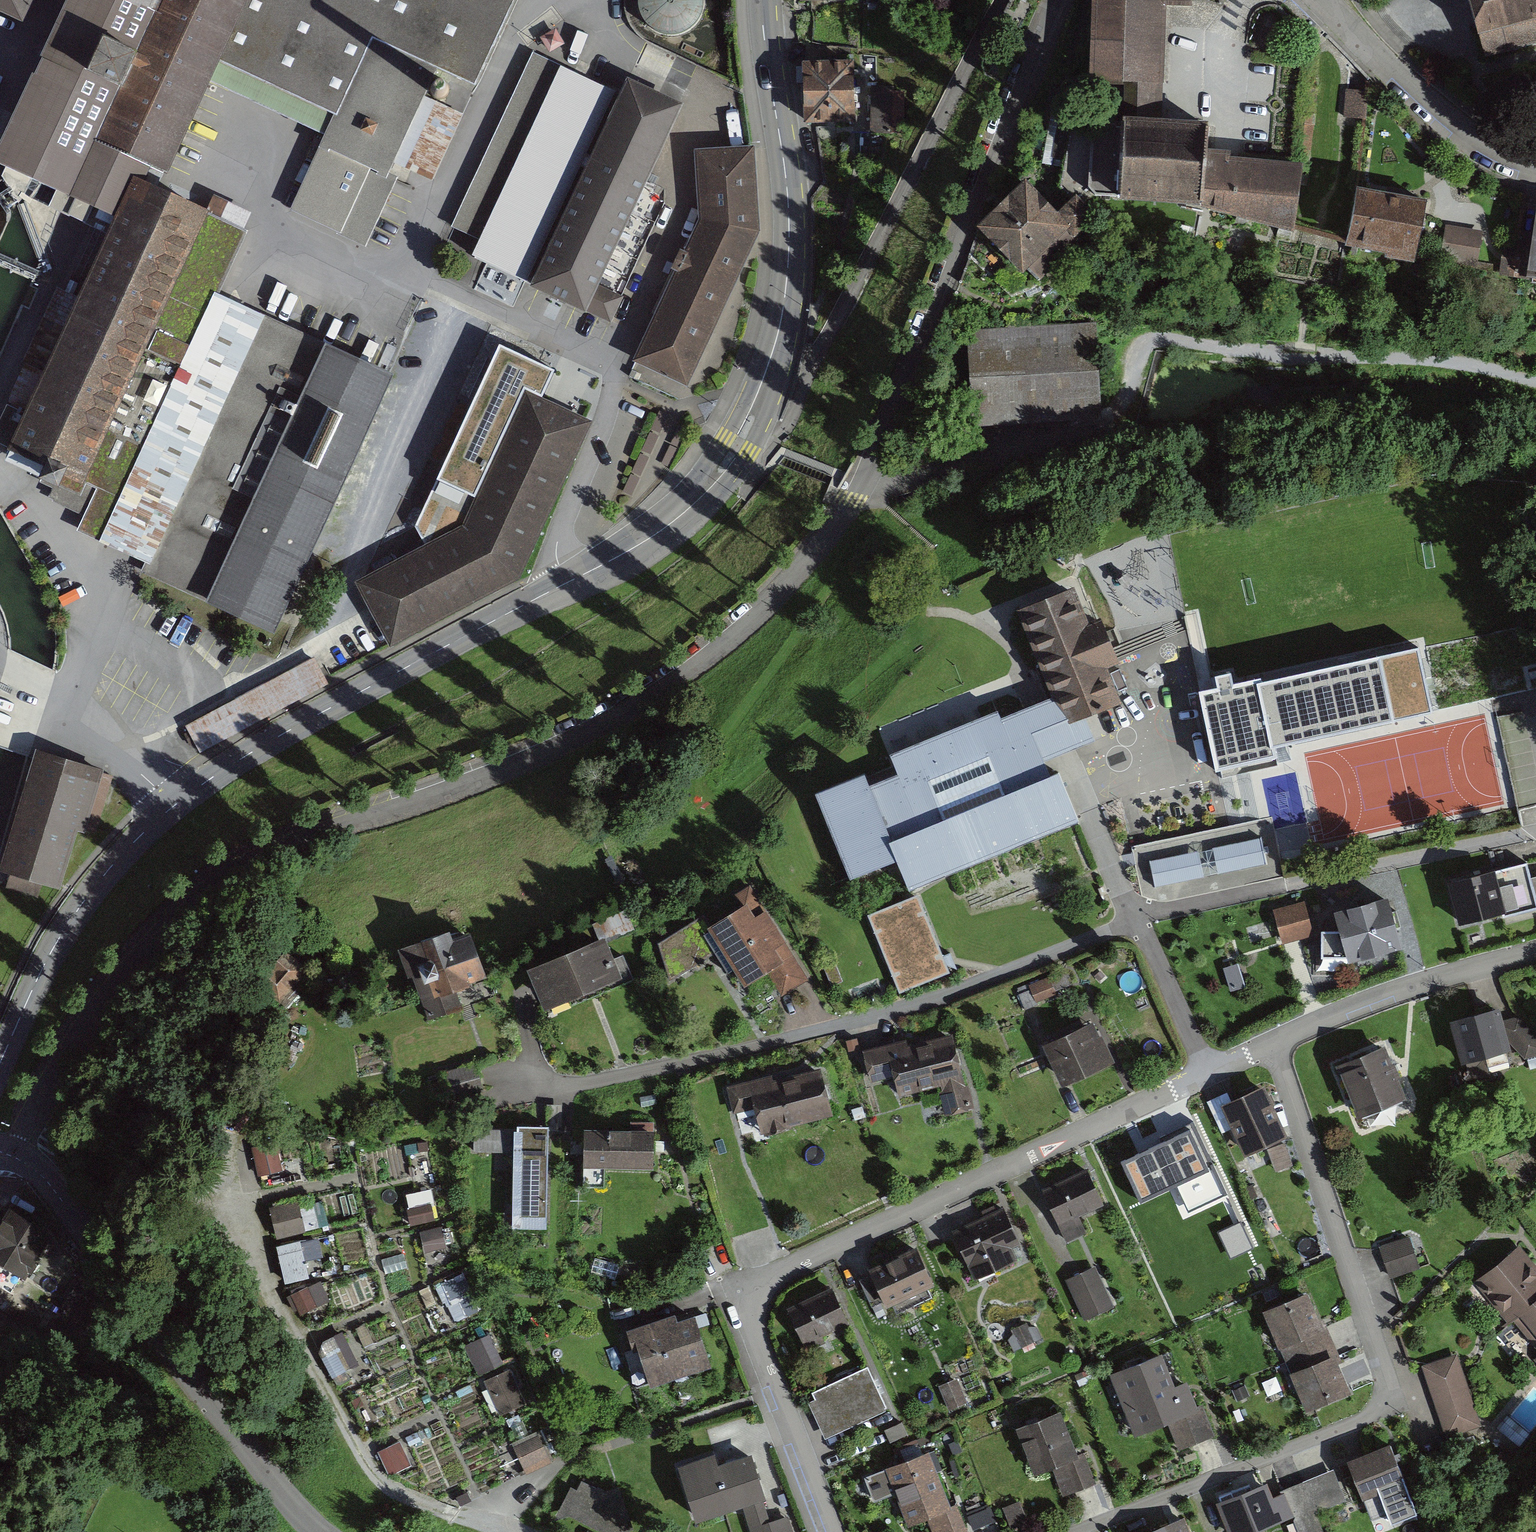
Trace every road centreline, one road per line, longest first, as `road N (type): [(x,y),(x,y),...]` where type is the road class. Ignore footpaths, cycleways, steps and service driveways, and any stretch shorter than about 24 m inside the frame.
road 1 (residential): [(1055,0),(853,500),(789,586),(712,655),(639,704),(448,794),(249,863),(207,891),(149,946),(65,1058),(14,1158)]
road 2 (tertiary): [(0,1062),(52,950),(84,902),(173,806),(302,722),(629,551),(690,507),(739,445),(784,313),(789,214),(762,0)]
road 3 (residential): [(826,1531),(744,1326),(743,1301),(762,1283),(1275,1043)]
road 4 (residential): [(1084,1531),(1380,1419),(1388,1392),(1275,1043)]
road 5 (residential): [(14,1158),(50,1185),(319,1531)]
road 6 (residential): [(1535,167),(1480,147),(1434,114),(1319,0)]
road 7 (residential): [(1275,1043),(1406,988),(1535,952)]

